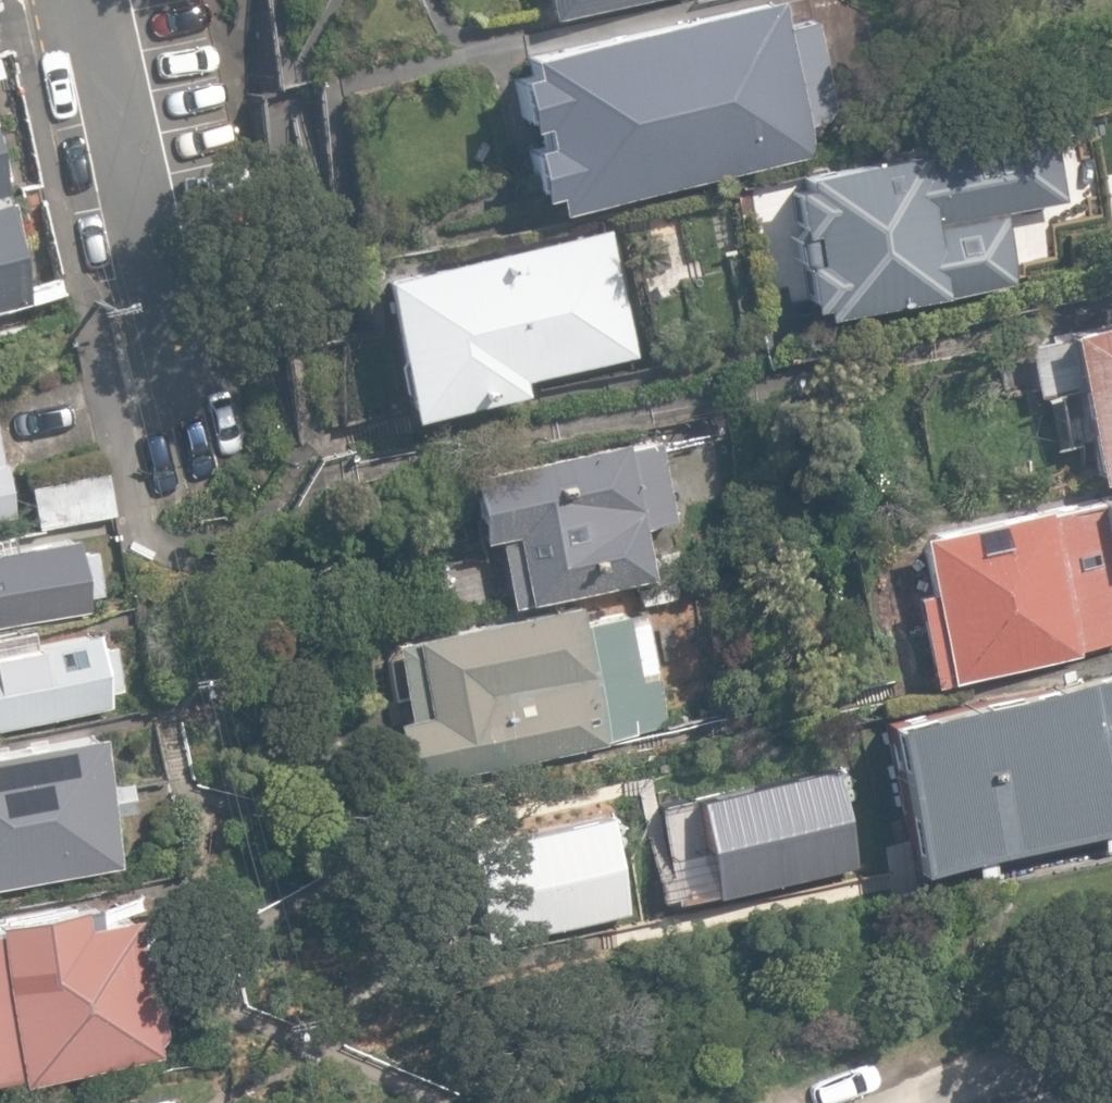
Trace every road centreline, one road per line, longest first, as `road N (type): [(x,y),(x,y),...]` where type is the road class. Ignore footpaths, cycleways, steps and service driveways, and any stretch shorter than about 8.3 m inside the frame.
road 1 (residential): [(196,512),(99,0)]

